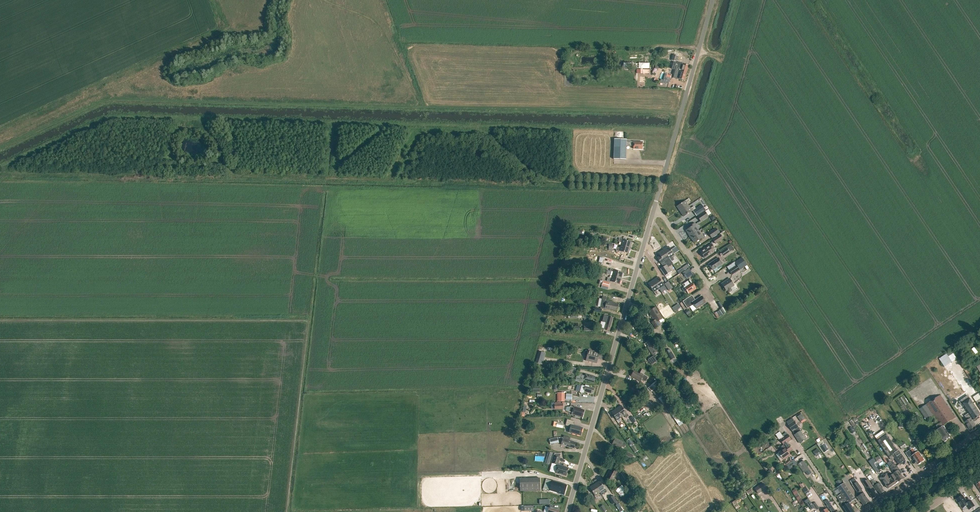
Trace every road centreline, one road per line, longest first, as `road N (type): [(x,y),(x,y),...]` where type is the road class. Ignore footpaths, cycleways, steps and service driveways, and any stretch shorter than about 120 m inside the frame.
road 1 (unclassified): [(567,511),(653,211)]
road 2 (unclassified): [(653,211),(713,0)]
road 3 (secondary): [(871,511),(979,438)]

